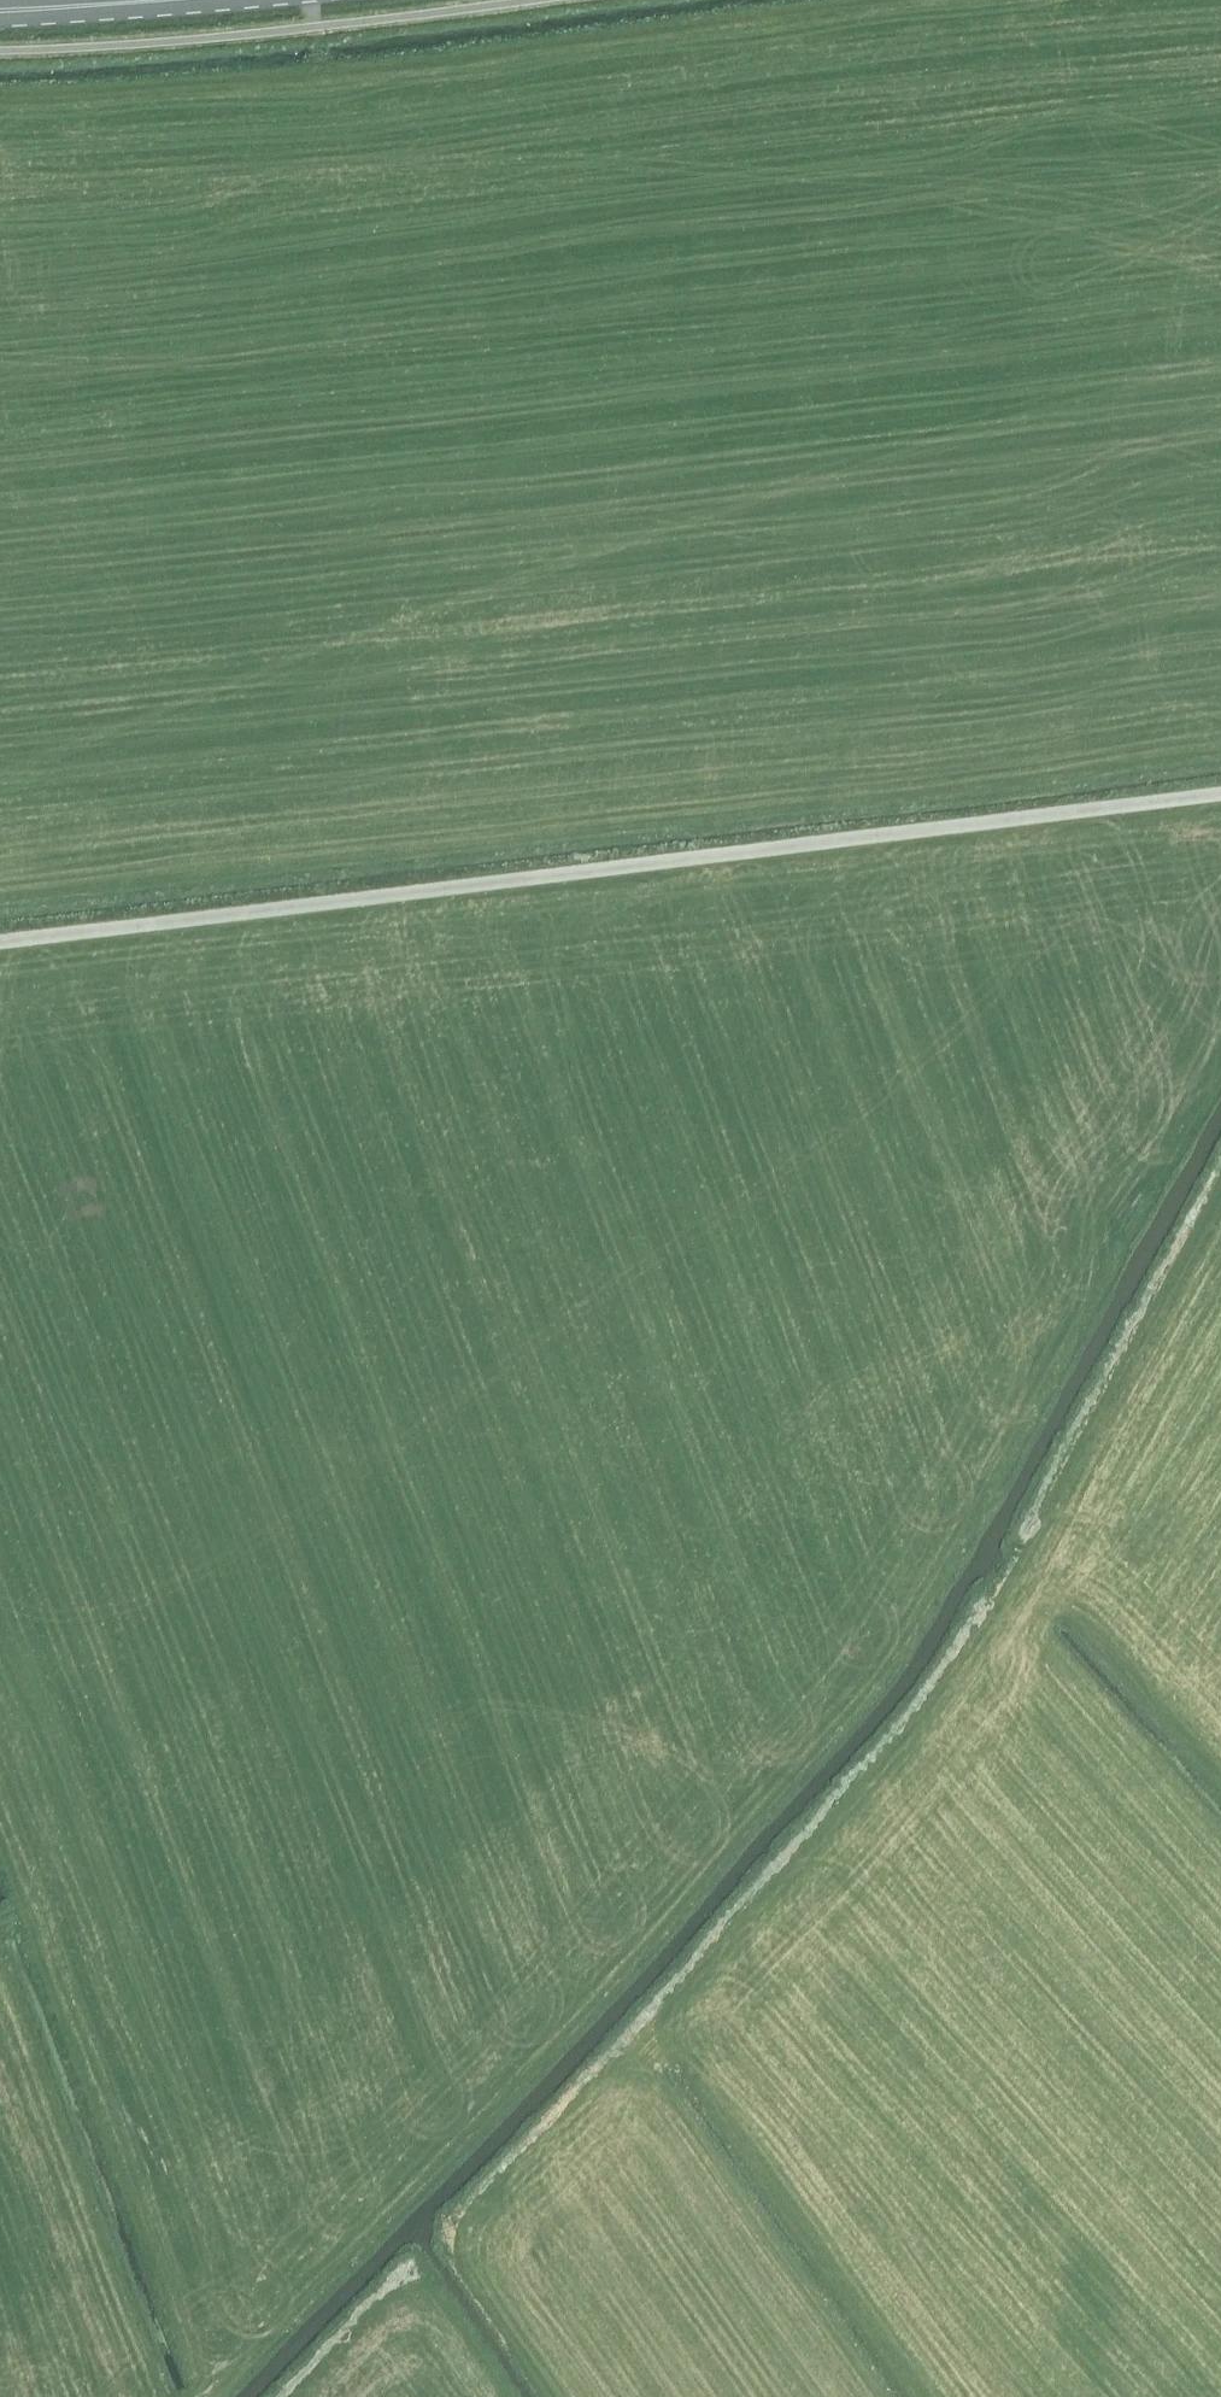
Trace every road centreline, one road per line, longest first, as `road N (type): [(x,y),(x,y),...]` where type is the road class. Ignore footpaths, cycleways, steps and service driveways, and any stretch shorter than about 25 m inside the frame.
road 1 (primary): [(0,8),(128,0)]

